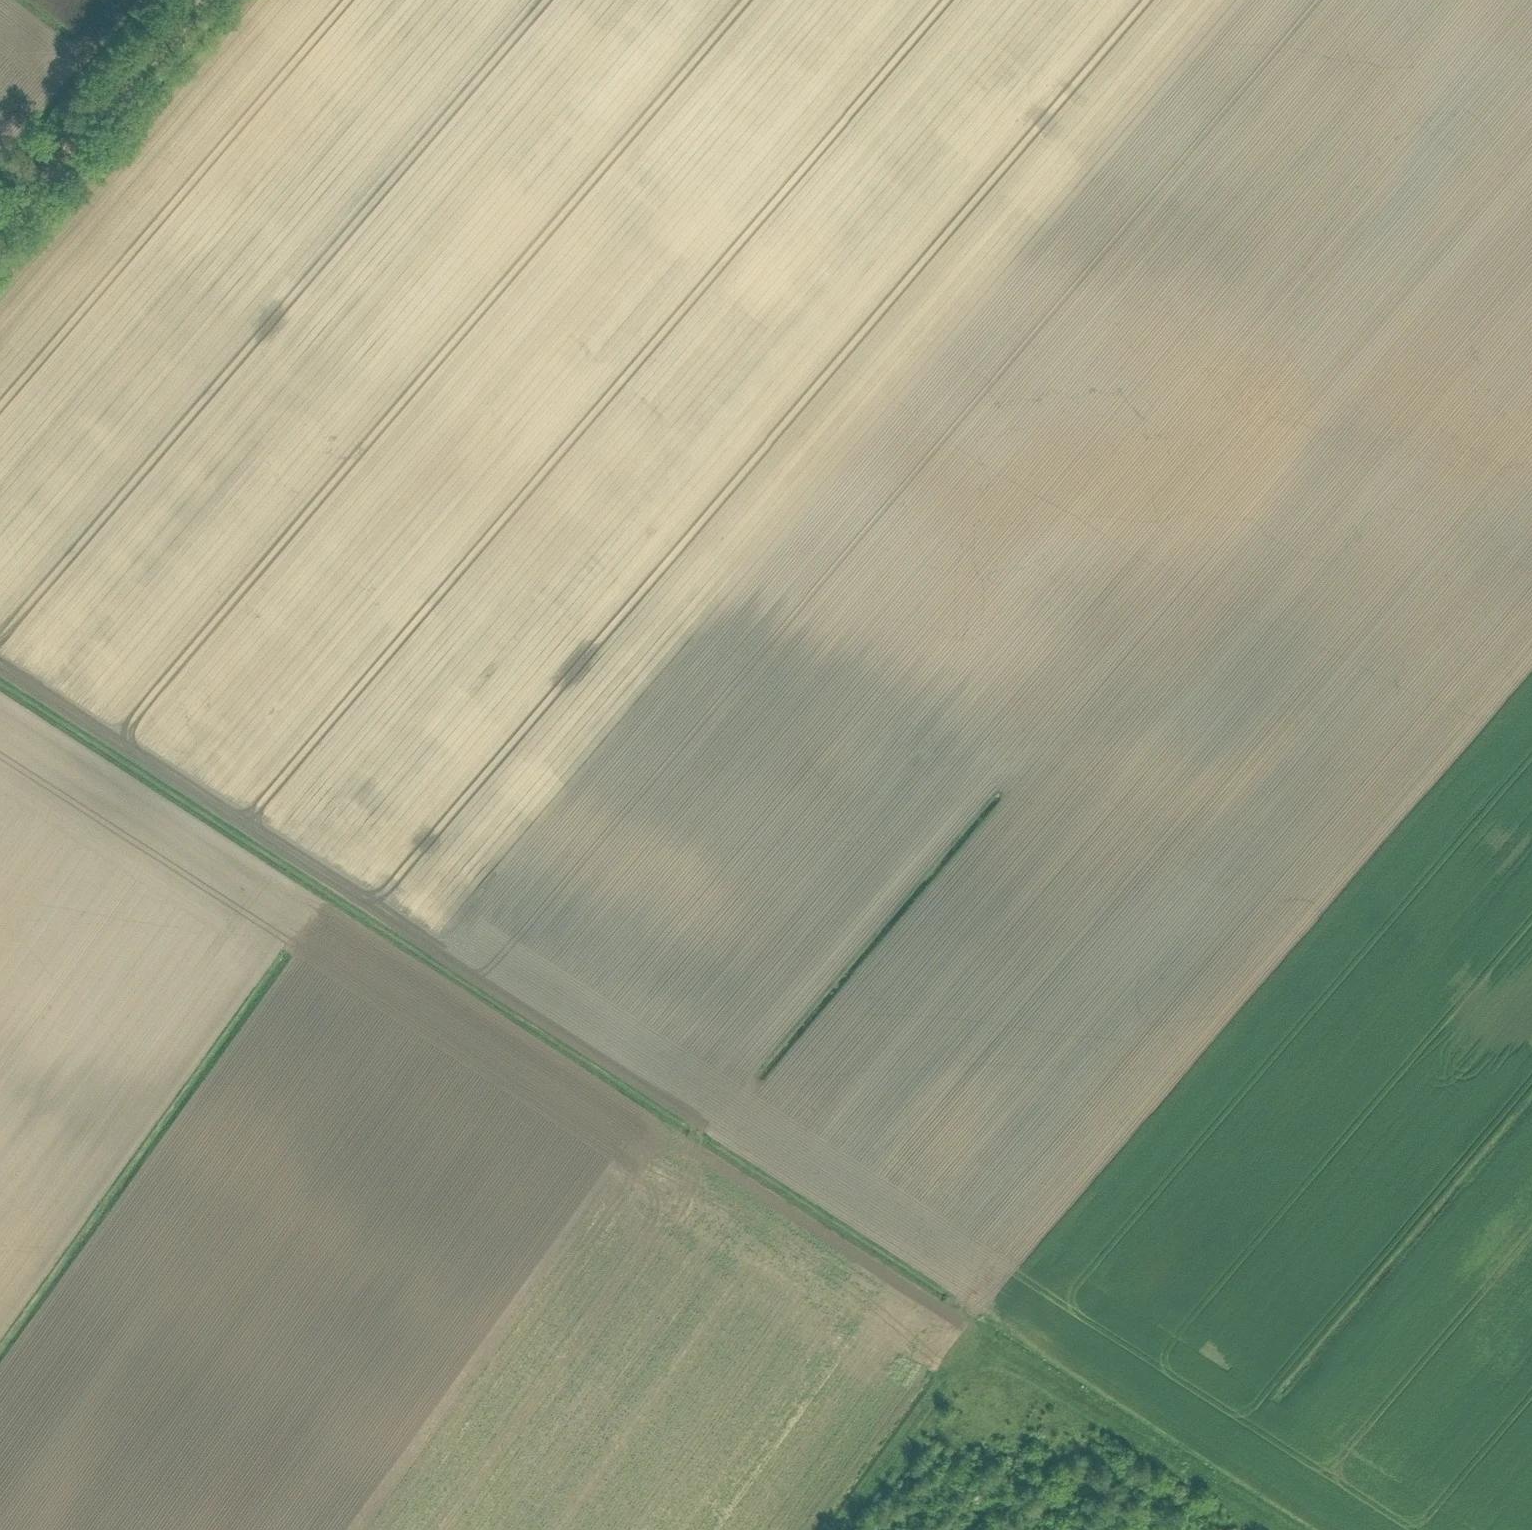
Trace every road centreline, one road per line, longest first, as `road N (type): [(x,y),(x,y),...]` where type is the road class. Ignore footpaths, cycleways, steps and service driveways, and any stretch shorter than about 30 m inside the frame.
road 1 (track): [(196,0),(0,230)]

